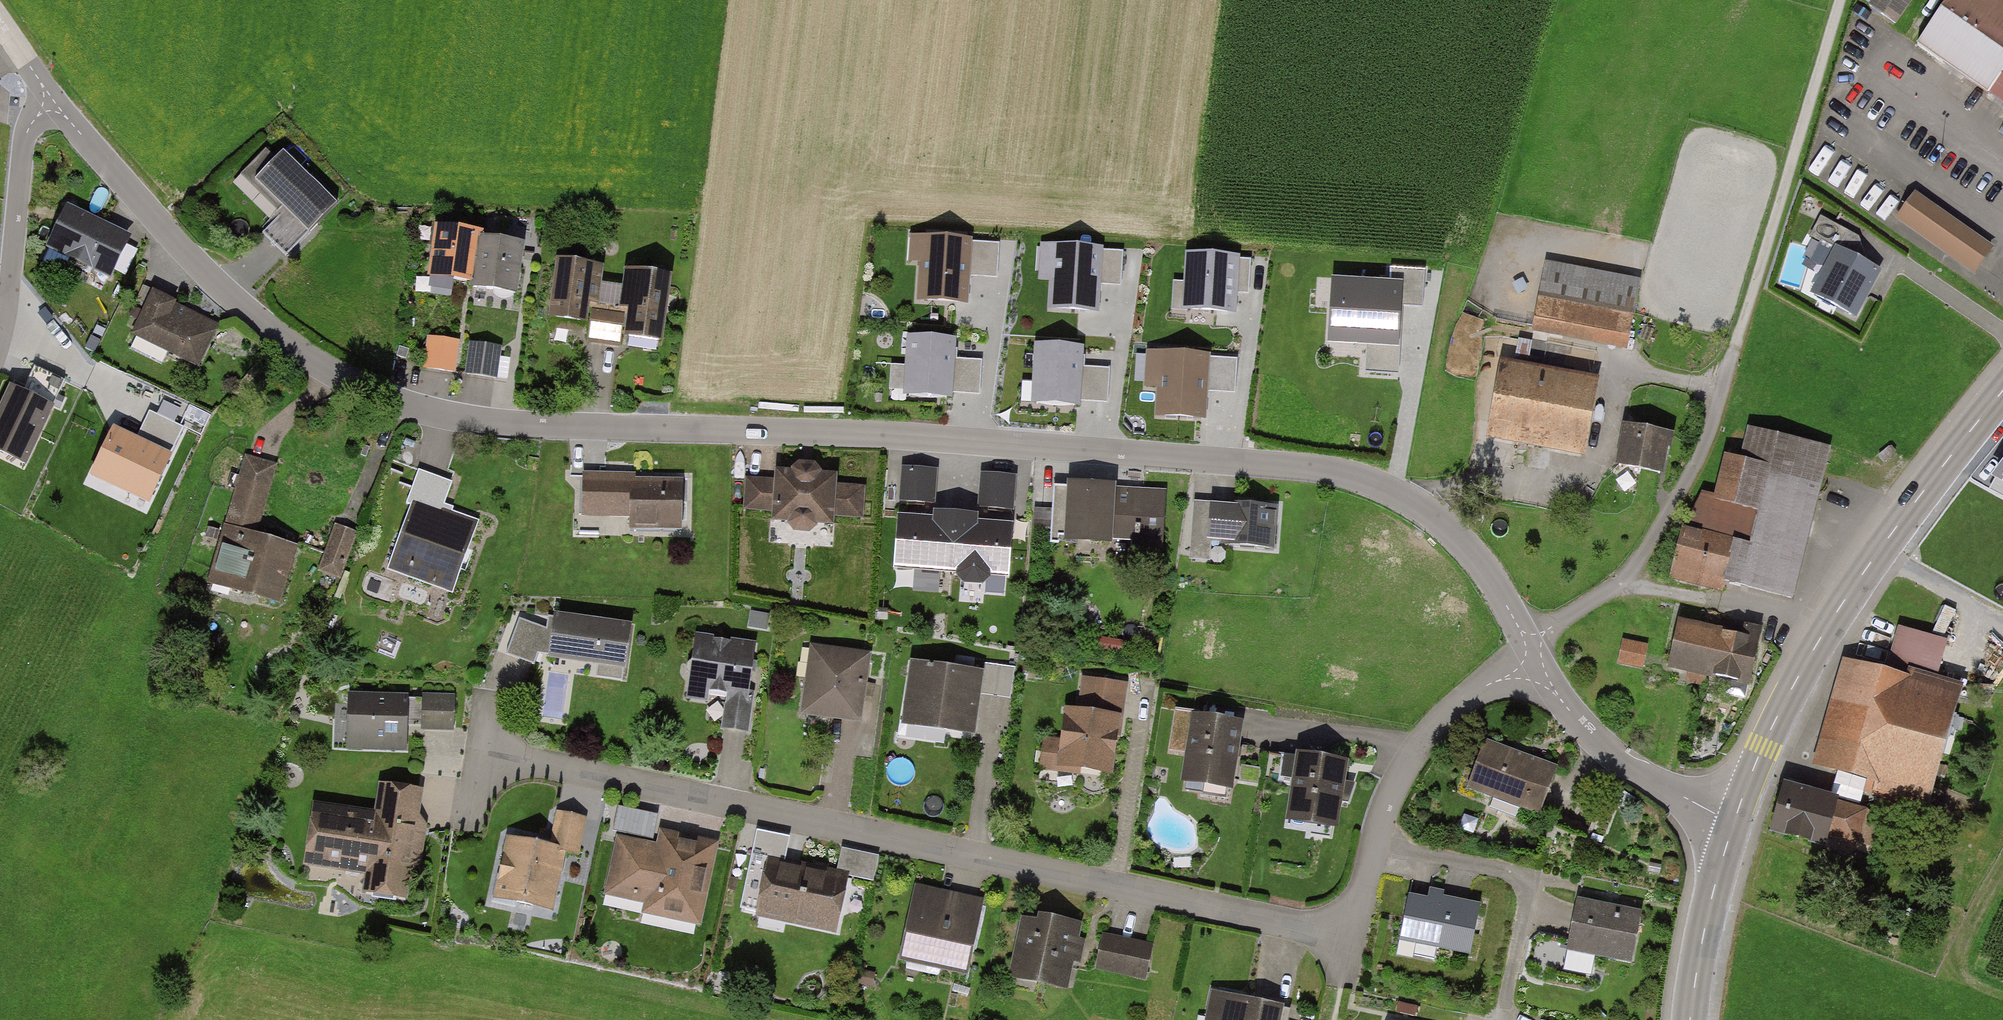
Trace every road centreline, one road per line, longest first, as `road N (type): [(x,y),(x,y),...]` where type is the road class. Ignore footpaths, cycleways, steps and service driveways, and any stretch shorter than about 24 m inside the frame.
road 1 (residential): [(1408,497),(1310,467),(422,412),(372,392),(218,283),(29,72)]
road 2 (residential): [(466,750),(1326,929),(1350,917),(1388,813),(1436,725),(1528,647)]
road 3 (residential): [(1834,40),(1703,459),(1631,573),(1528,647)]
road 4 (secondary): [(2002,390),(1844,601),(1763,746),(1734,822)]
road 5 (track): [(403,938),(766,1019)]
road 6 (residential): [(1631,355),(1602,462),(1589,478),(1408,497)]
road 7 (residential): [(1734,822),(1621,759),(1571,712),(1528,647)]
road 8 (residential): [(0,342),(28,163),(29,72)]
road 9 (secondary): [(1734,822),(1690,1019)]
road 10 (residential): [(1528,647),(1476,556),(1408,497)]
road 11 (track): [(2002,996),(1971,979),(1961,950),(2002,867)]
road 12 (track): [(2002,632),(1881,549)]

